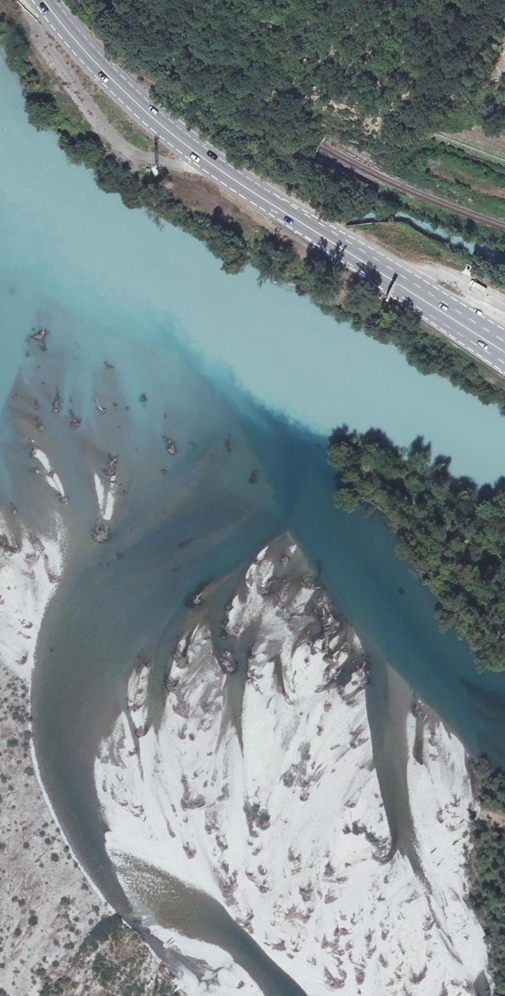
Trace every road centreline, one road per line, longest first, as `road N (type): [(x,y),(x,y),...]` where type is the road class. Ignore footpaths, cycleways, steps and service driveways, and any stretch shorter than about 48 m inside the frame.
road 1 (primary): [(44,0),(113,82),(183,144),(449,317)]
road 2 (track): [(504,552),(391,485),(343,446)]

